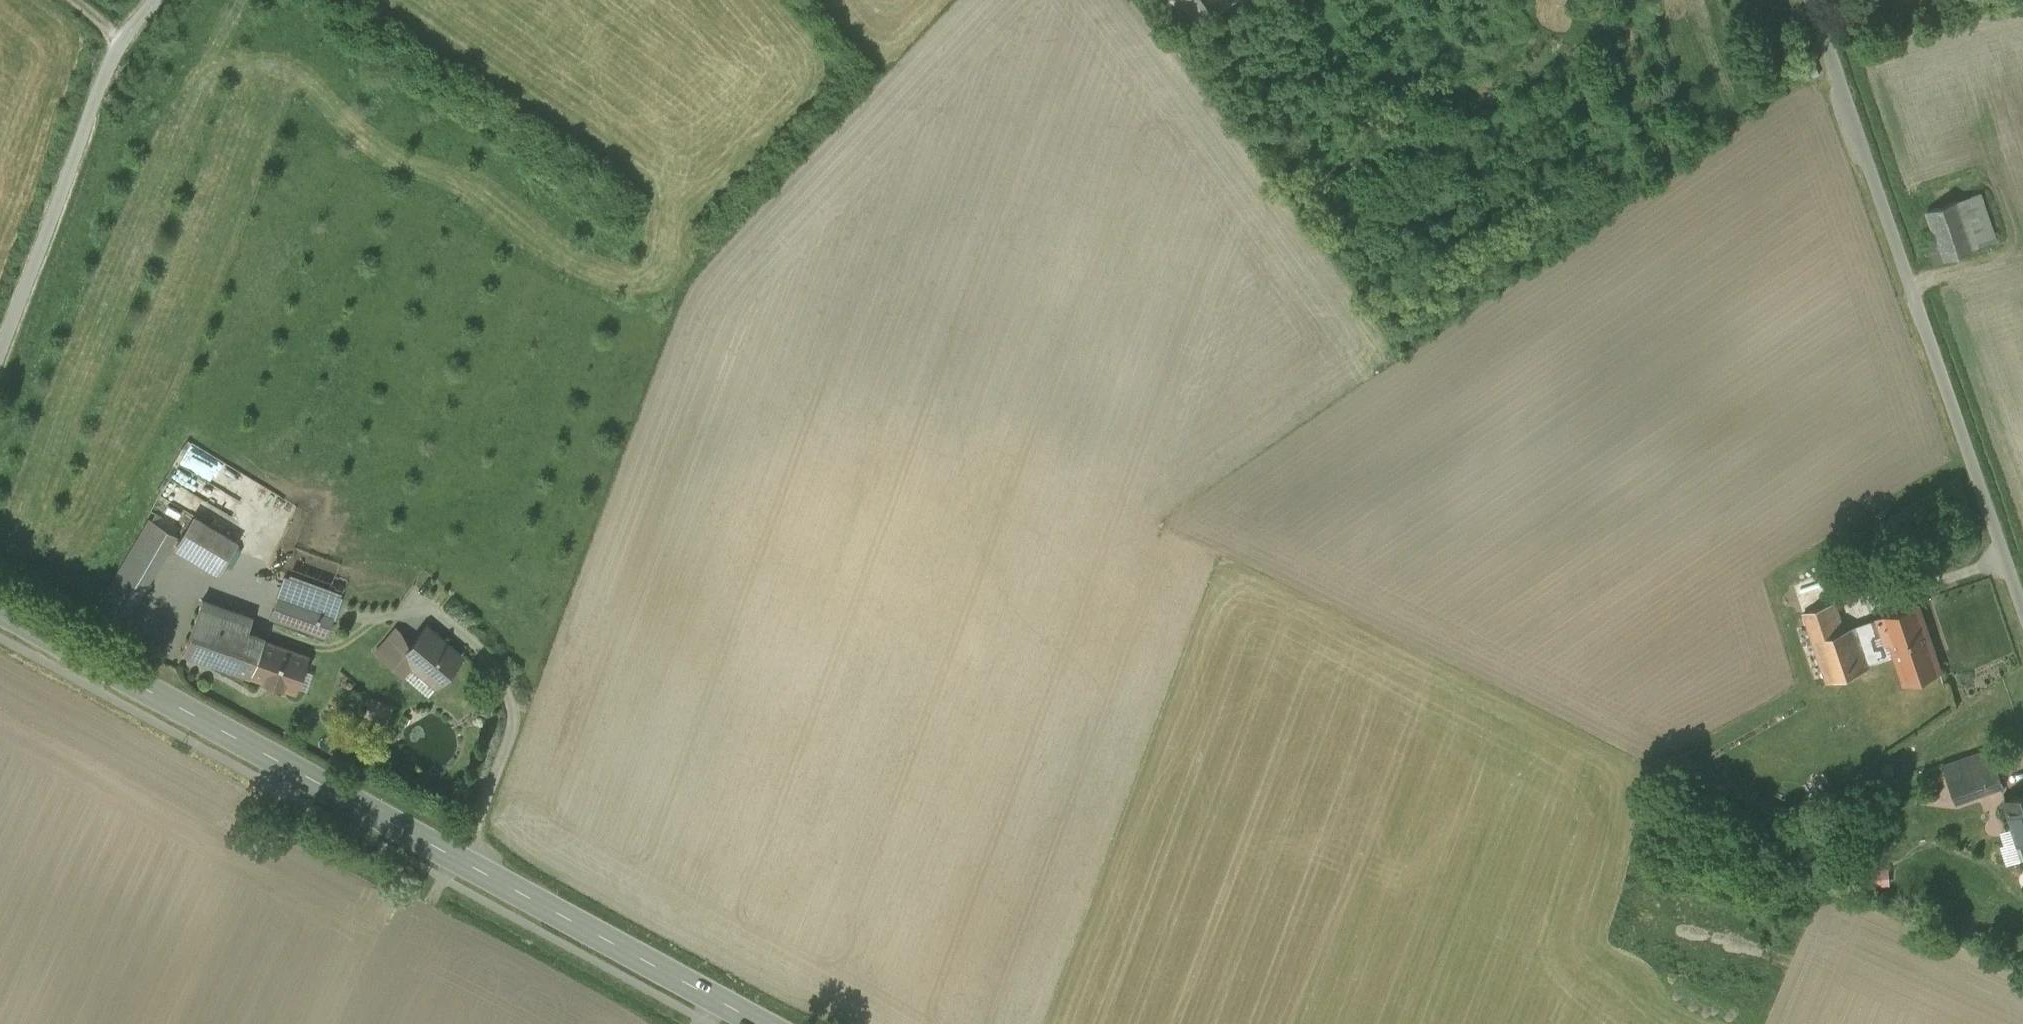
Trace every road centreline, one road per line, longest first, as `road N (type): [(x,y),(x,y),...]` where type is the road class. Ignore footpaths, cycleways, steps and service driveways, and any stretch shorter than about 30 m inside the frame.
road 1 (tertiary): [(0,610),(751,1023)]
road 2 (unclassified): [(2022,613),(1811,0)]
road 3 (unclassified): [(0,356),(107,50),(150,0)]
road 4 (track): [(455,860),(508,734),(507,699),(465,636),(436,617),(354,625)]

